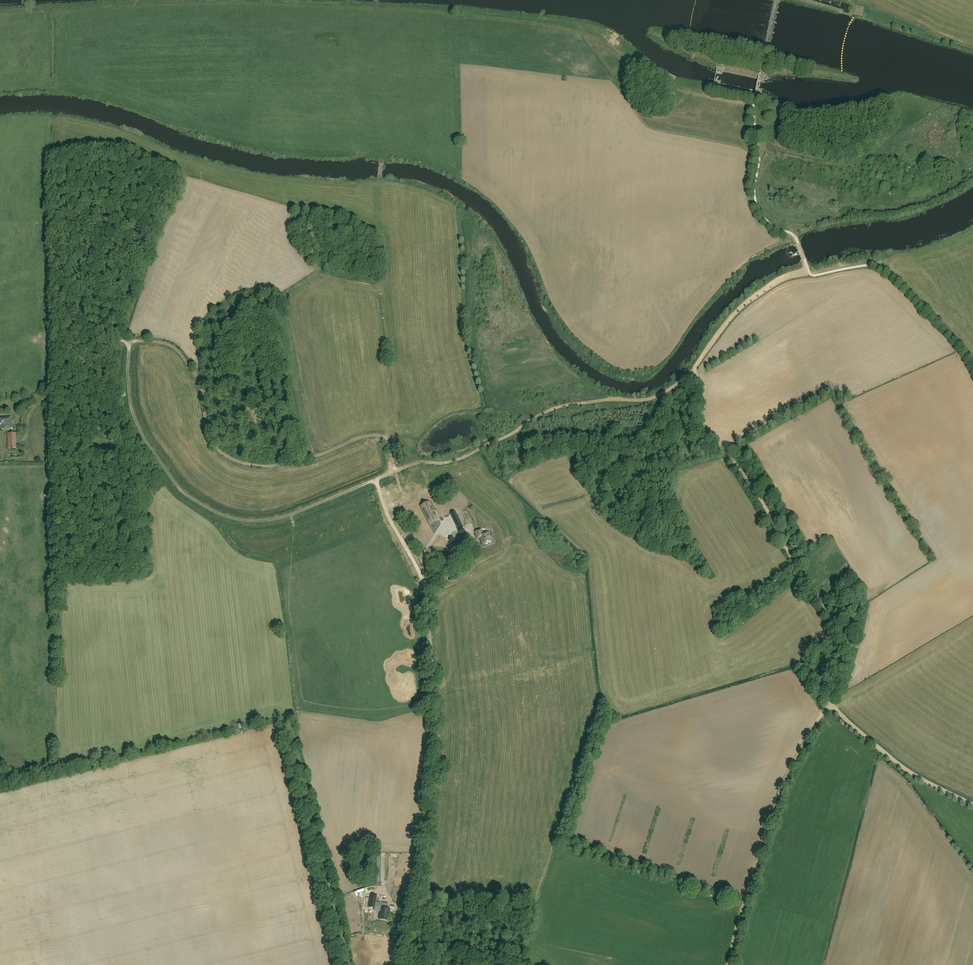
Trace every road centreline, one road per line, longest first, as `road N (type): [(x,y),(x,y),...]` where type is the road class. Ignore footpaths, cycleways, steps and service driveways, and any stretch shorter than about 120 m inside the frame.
road 1 (track): [(972,802),(921,780),(831,705),(837,631),(754,490),(704,436),(694,370)]
road 2 (unclassified): [(405,964),(429,837),(439,718),(427,590),(375,480)]
road 3 (track): [(774,227),(764,228),(752,212),(747,153),(650,130),(572,29),(450,14)]
road 4 (track): [(396,471),(388,442),(377,435),(282,463),(238,460),(213,443),(196,375),(174,347),(116,339)]
road 5 (track): [(291,514),(239,519),(179,488),(133,414),(130,340)]
road 6 (track): [(728,964),(781,789),(831,705)]
road 7 (track): [(352,964),(291,715)]
road 8 (track): [(0,468),(52,463),(51,344),(116,339)]
road 9 (track): [(396,471),(472,453),(552,408),(616,400)]
road 10 (track): [(808,270),(746,304),(694,370)]

